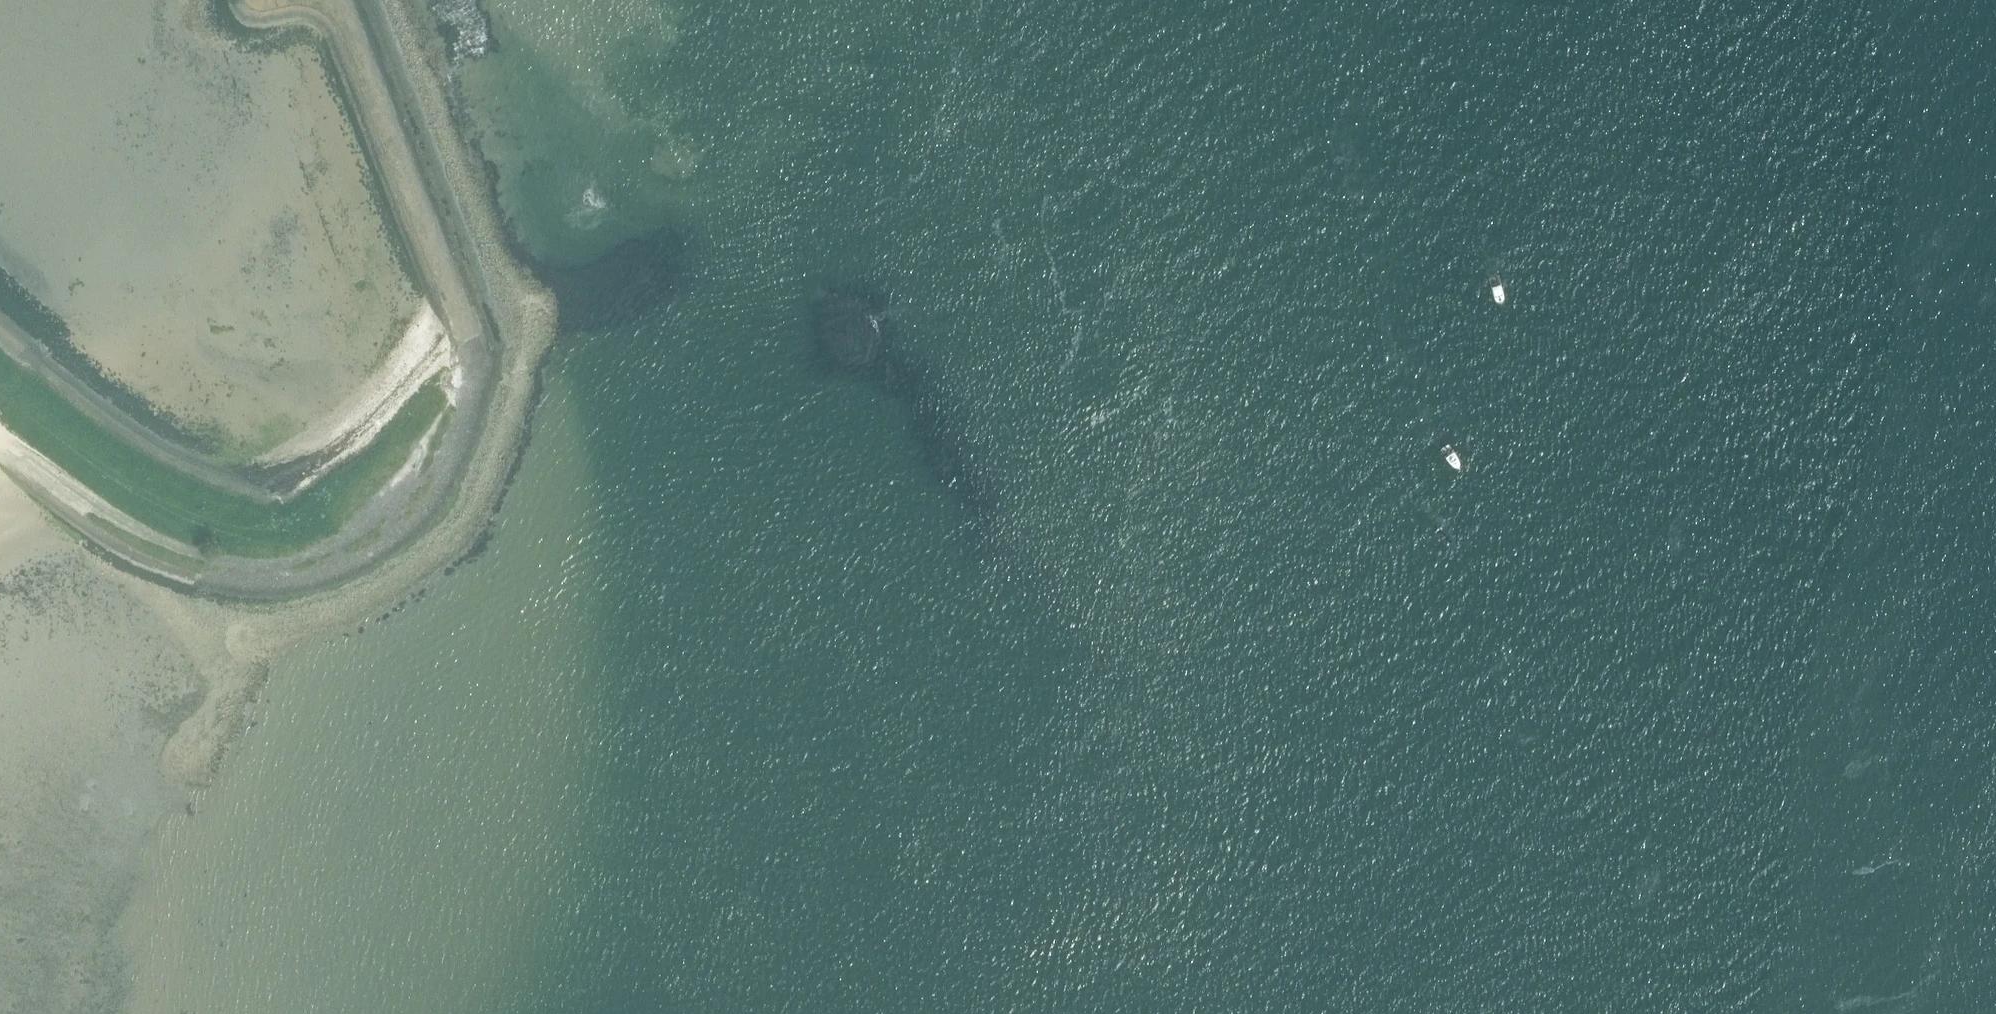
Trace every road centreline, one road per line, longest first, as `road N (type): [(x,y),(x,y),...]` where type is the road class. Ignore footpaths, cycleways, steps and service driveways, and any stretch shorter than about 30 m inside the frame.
road 1 (track): [(332,0),(460,326),(468,375),(436,444),(338,545),(296,563),(254,566),(154,540),(0,436)]

